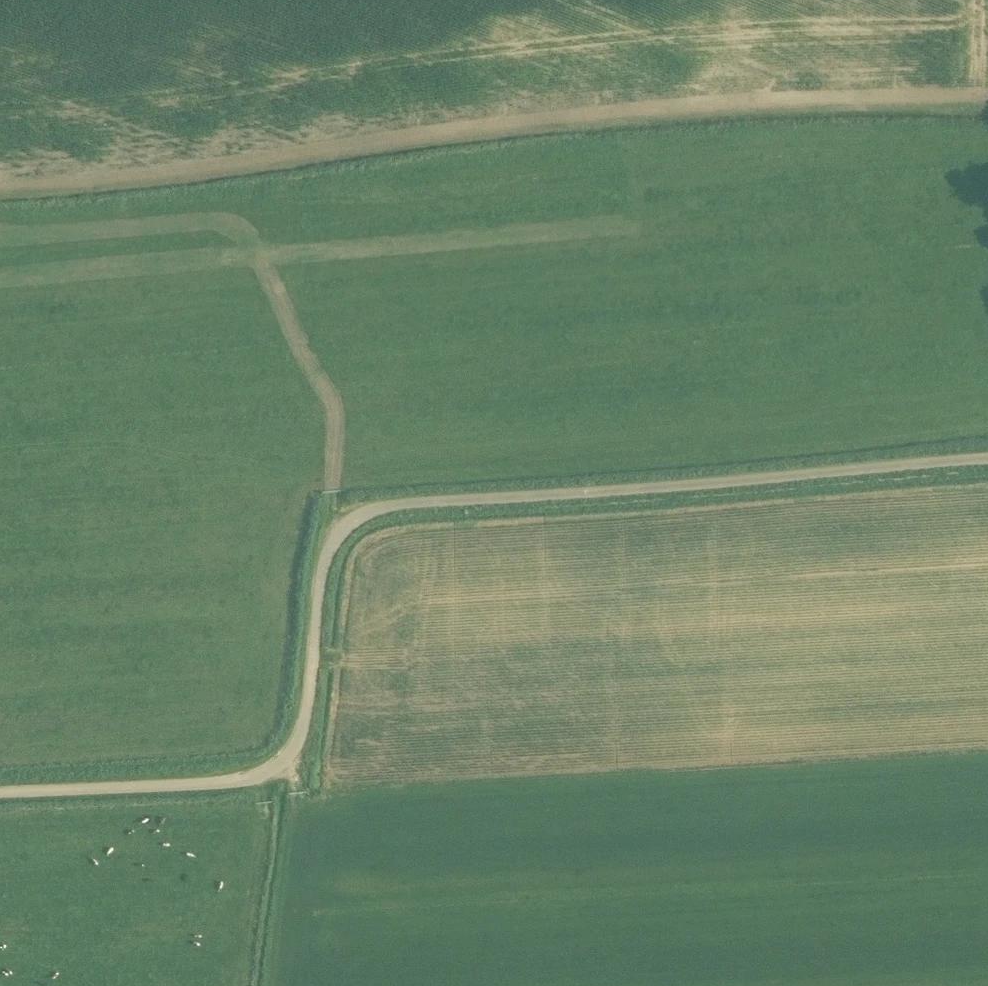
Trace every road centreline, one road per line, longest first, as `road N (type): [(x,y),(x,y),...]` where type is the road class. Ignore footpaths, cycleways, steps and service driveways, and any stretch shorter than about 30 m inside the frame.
road 1 (unclassified): [(0,796),(253,782),(286,769),(311,700),(323,560),(342,532),(372,515),(987,461)]

